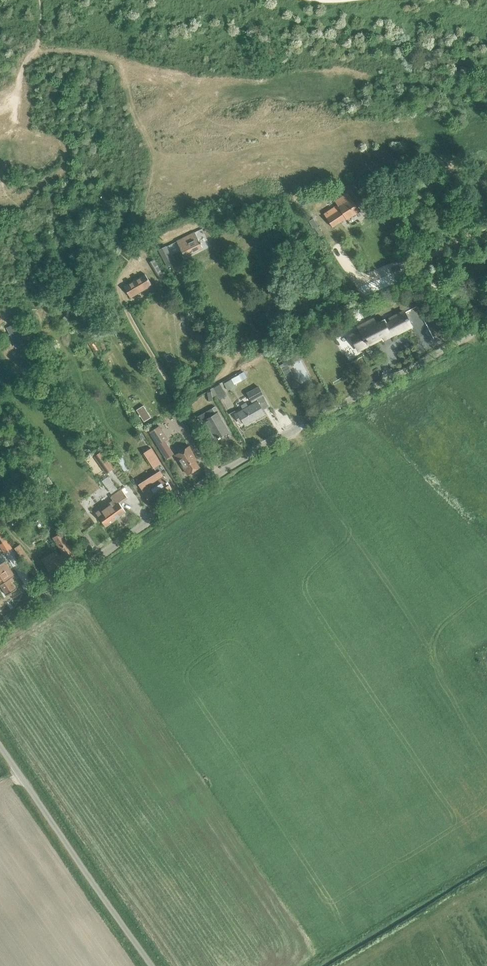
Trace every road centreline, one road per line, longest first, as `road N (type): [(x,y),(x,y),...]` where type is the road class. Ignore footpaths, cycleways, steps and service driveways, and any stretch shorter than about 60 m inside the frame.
road 1 (unclassified): [(0,627),(220,473),(486,323)]
road 2 (unclassified): [(152,965),(0,745)]

